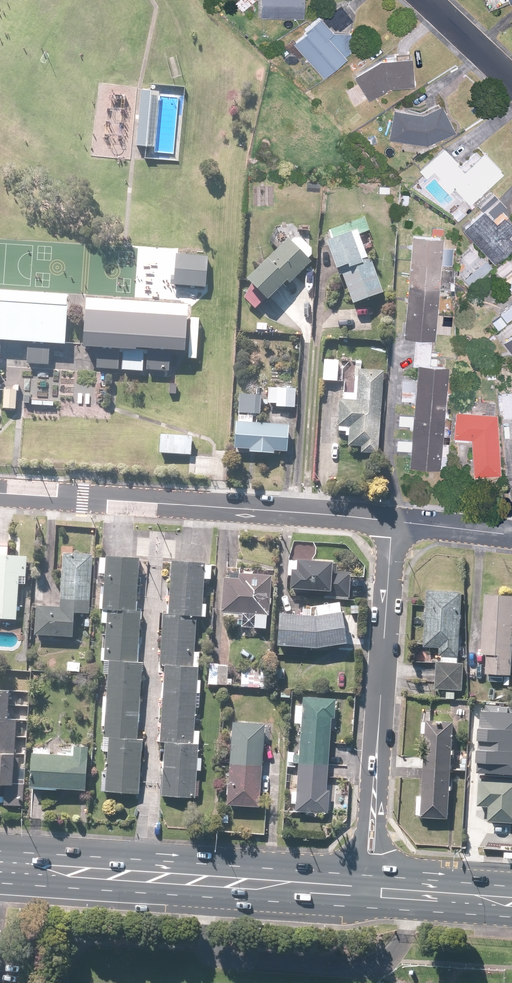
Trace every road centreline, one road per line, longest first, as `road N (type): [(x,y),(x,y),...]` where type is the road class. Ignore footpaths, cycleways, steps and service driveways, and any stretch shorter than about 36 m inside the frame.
road 1 (residential): [(0,492),(392,523)]
road 2 (primary): [(0,867),(357,887)]
road 3 (residential): [(375,787),(392,523)]
road 4 (residential): [(392,523),(511,536)]

